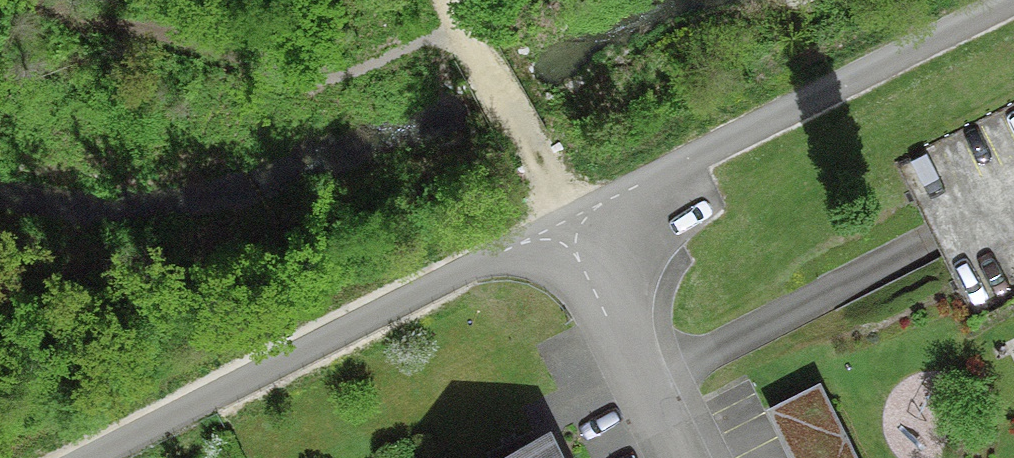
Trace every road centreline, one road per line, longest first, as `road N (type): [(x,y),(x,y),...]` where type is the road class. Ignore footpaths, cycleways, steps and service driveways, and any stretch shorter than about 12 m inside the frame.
road 1 (residential): [(573,232),(104,457)]
road 2 (residential): [(1013,7),(573,232)]
road 3 (track): [(446,0),(573,232)]
road 4 (residential): [(573,232),(679,457)]

